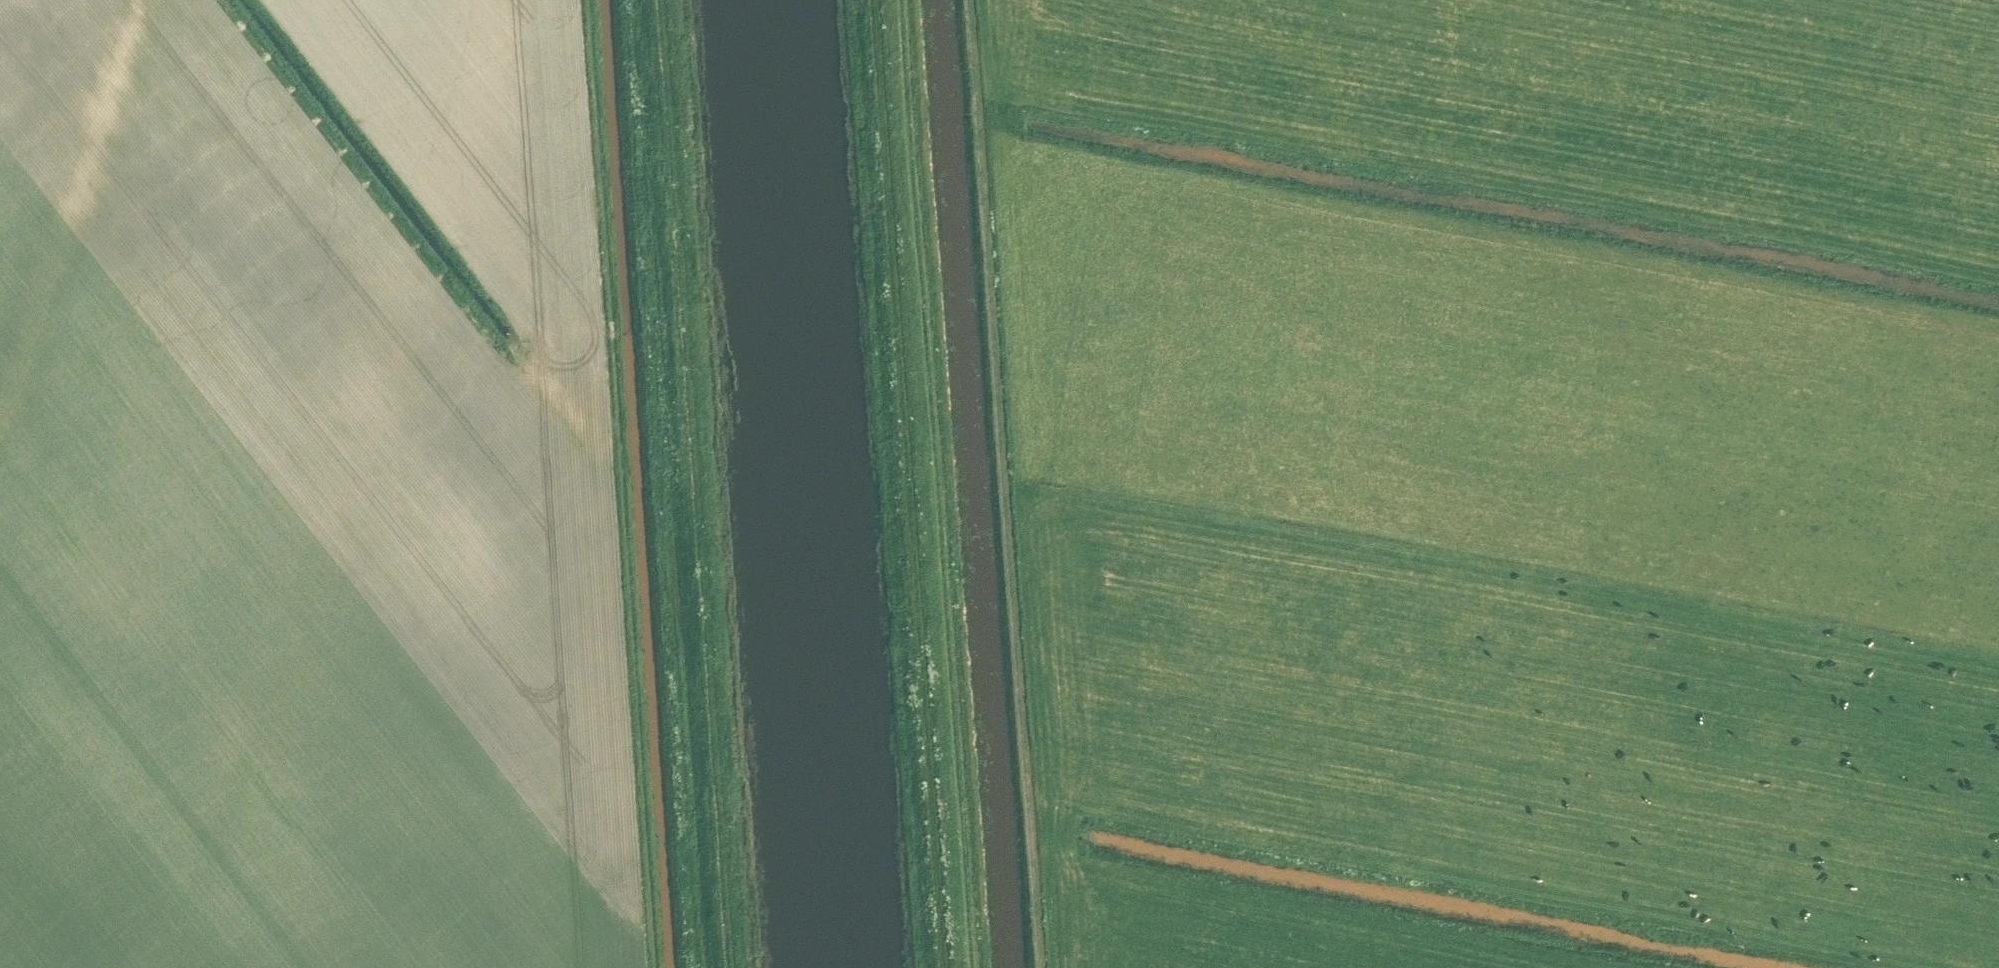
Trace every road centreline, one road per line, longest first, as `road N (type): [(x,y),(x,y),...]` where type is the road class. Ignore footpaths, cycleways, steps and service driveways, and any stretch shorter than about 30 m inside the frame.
road 1 (track): [(944,967),(873,0)]

